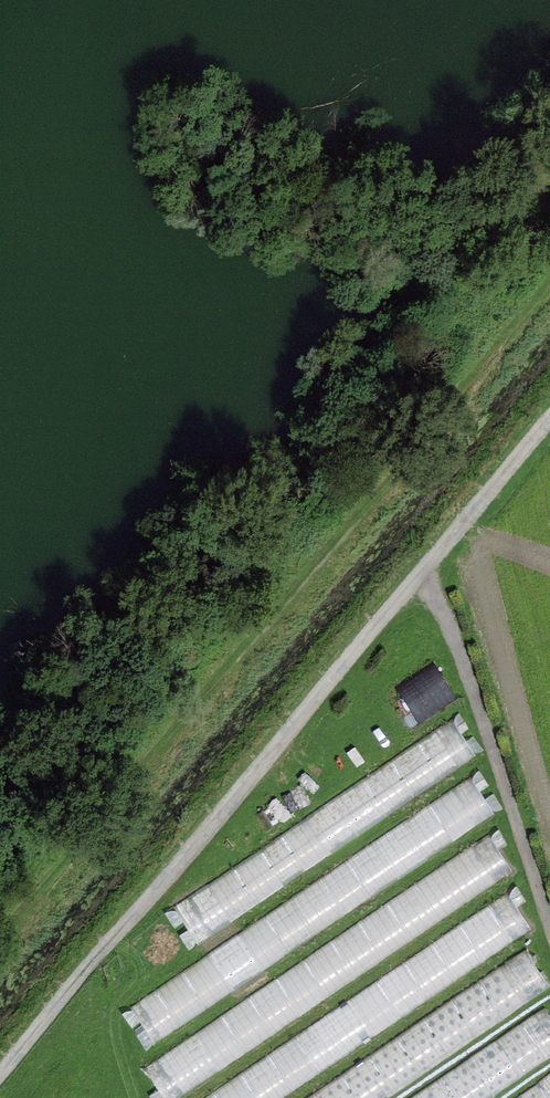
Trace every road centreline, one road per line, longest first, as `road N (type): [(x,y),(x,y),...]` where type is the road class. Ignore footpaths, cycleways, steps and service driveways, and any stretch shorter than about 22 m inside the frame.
road 1 (track): [(0,1077),(549,415)]
road 2 (track): [(0,971),(549,311)]

